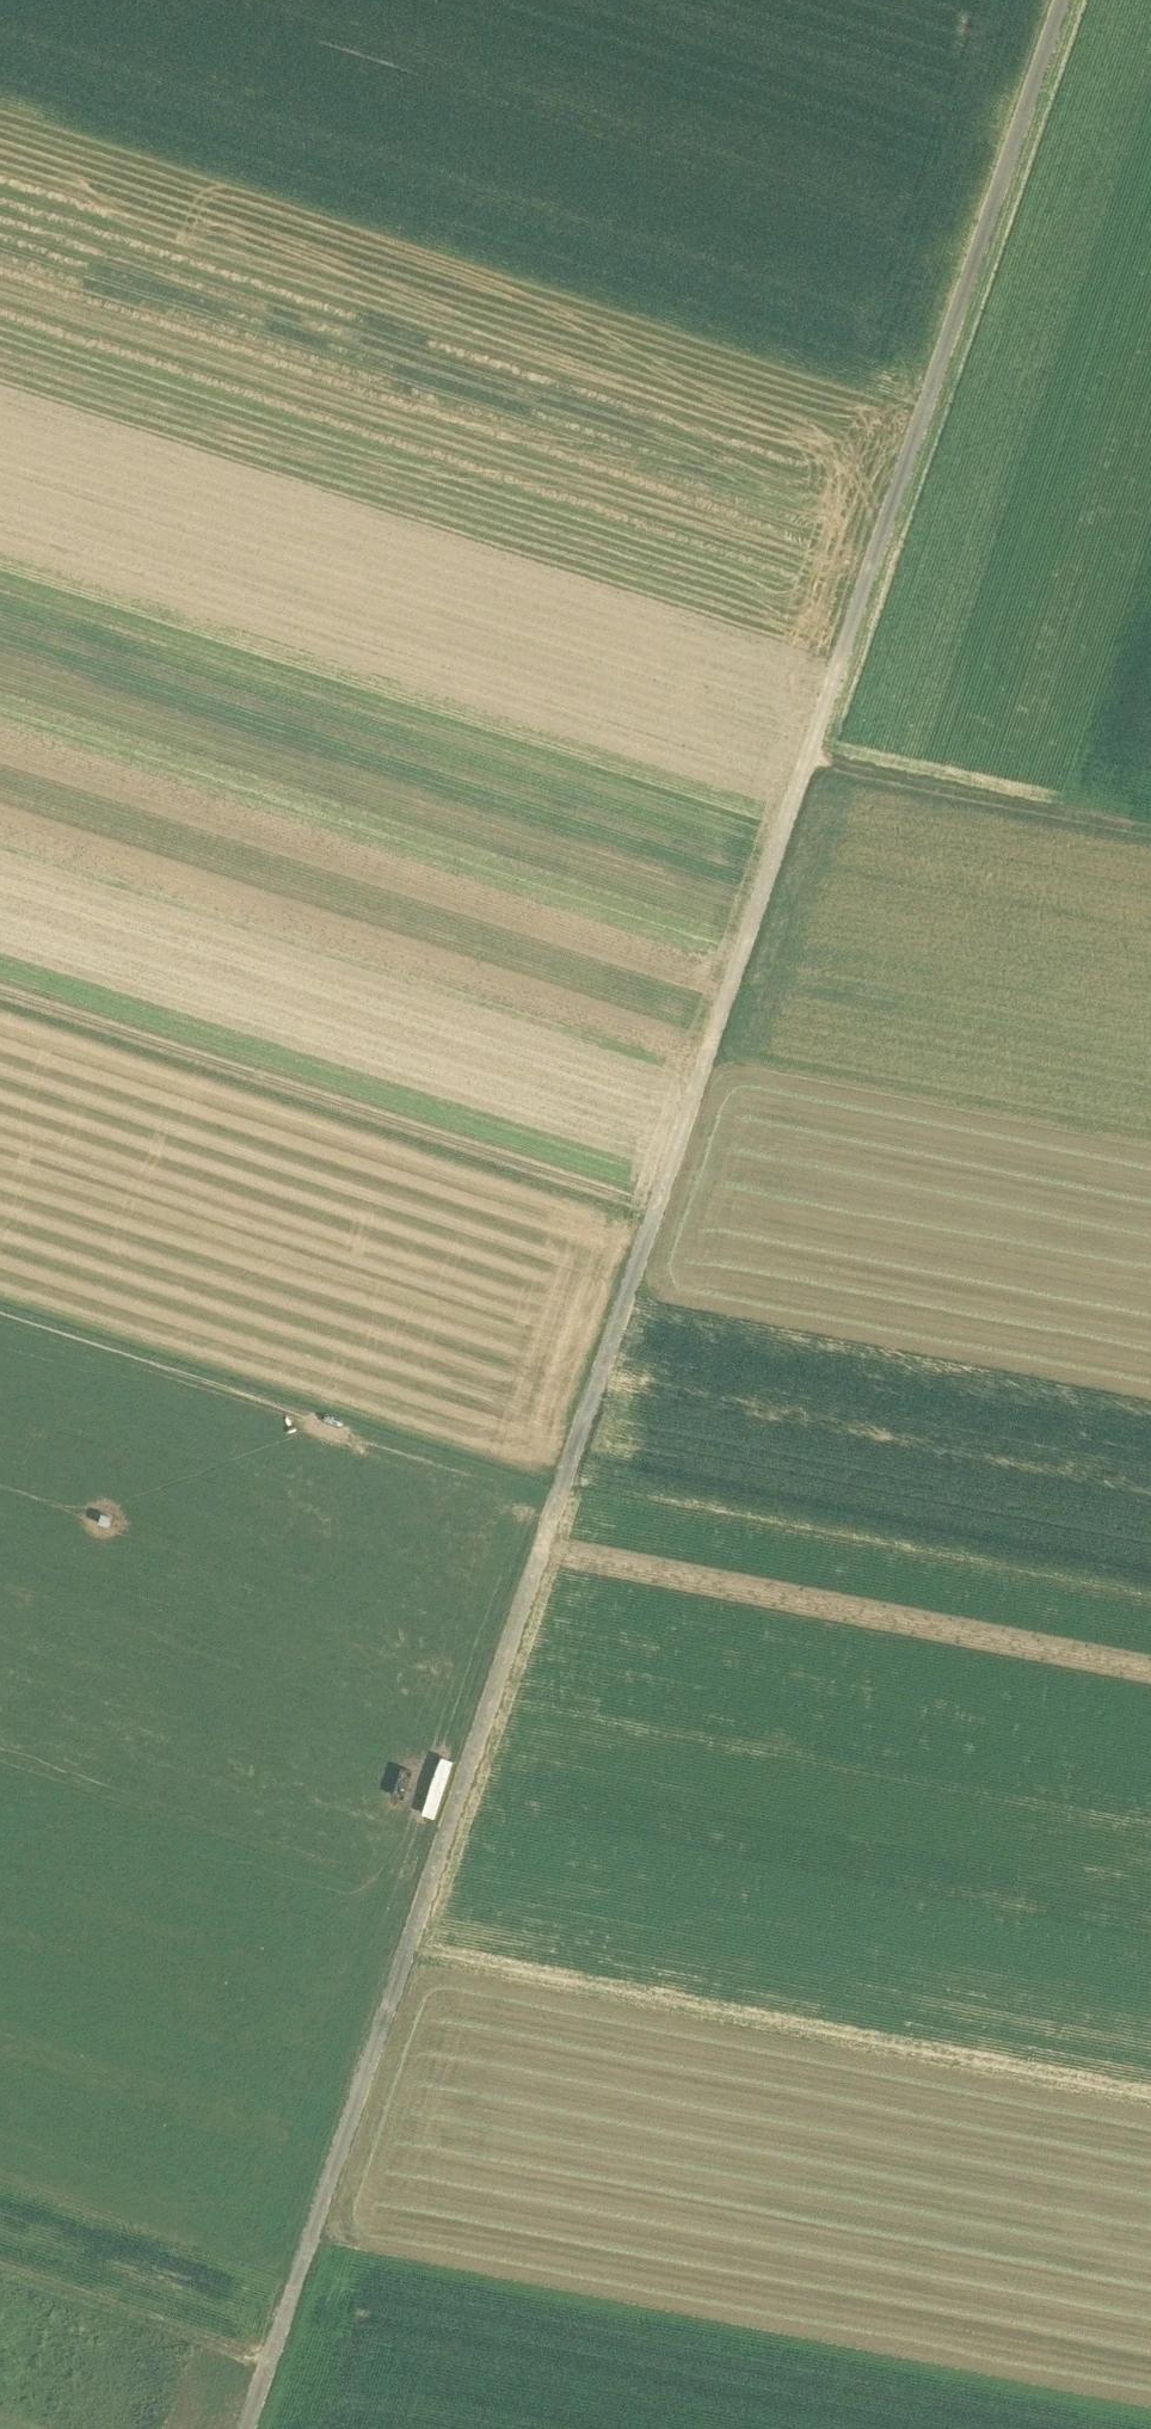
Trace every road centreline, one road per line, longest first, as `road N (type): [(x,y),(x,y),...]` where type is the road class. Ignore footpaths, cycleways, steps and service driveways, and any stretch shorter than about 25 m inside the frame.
road 1 (track): [(248,2428),(1062,0)]
road 2 (track): [(806,760),(1150,830)]
road 3 (track): [(0,2277),(270,2366)]

